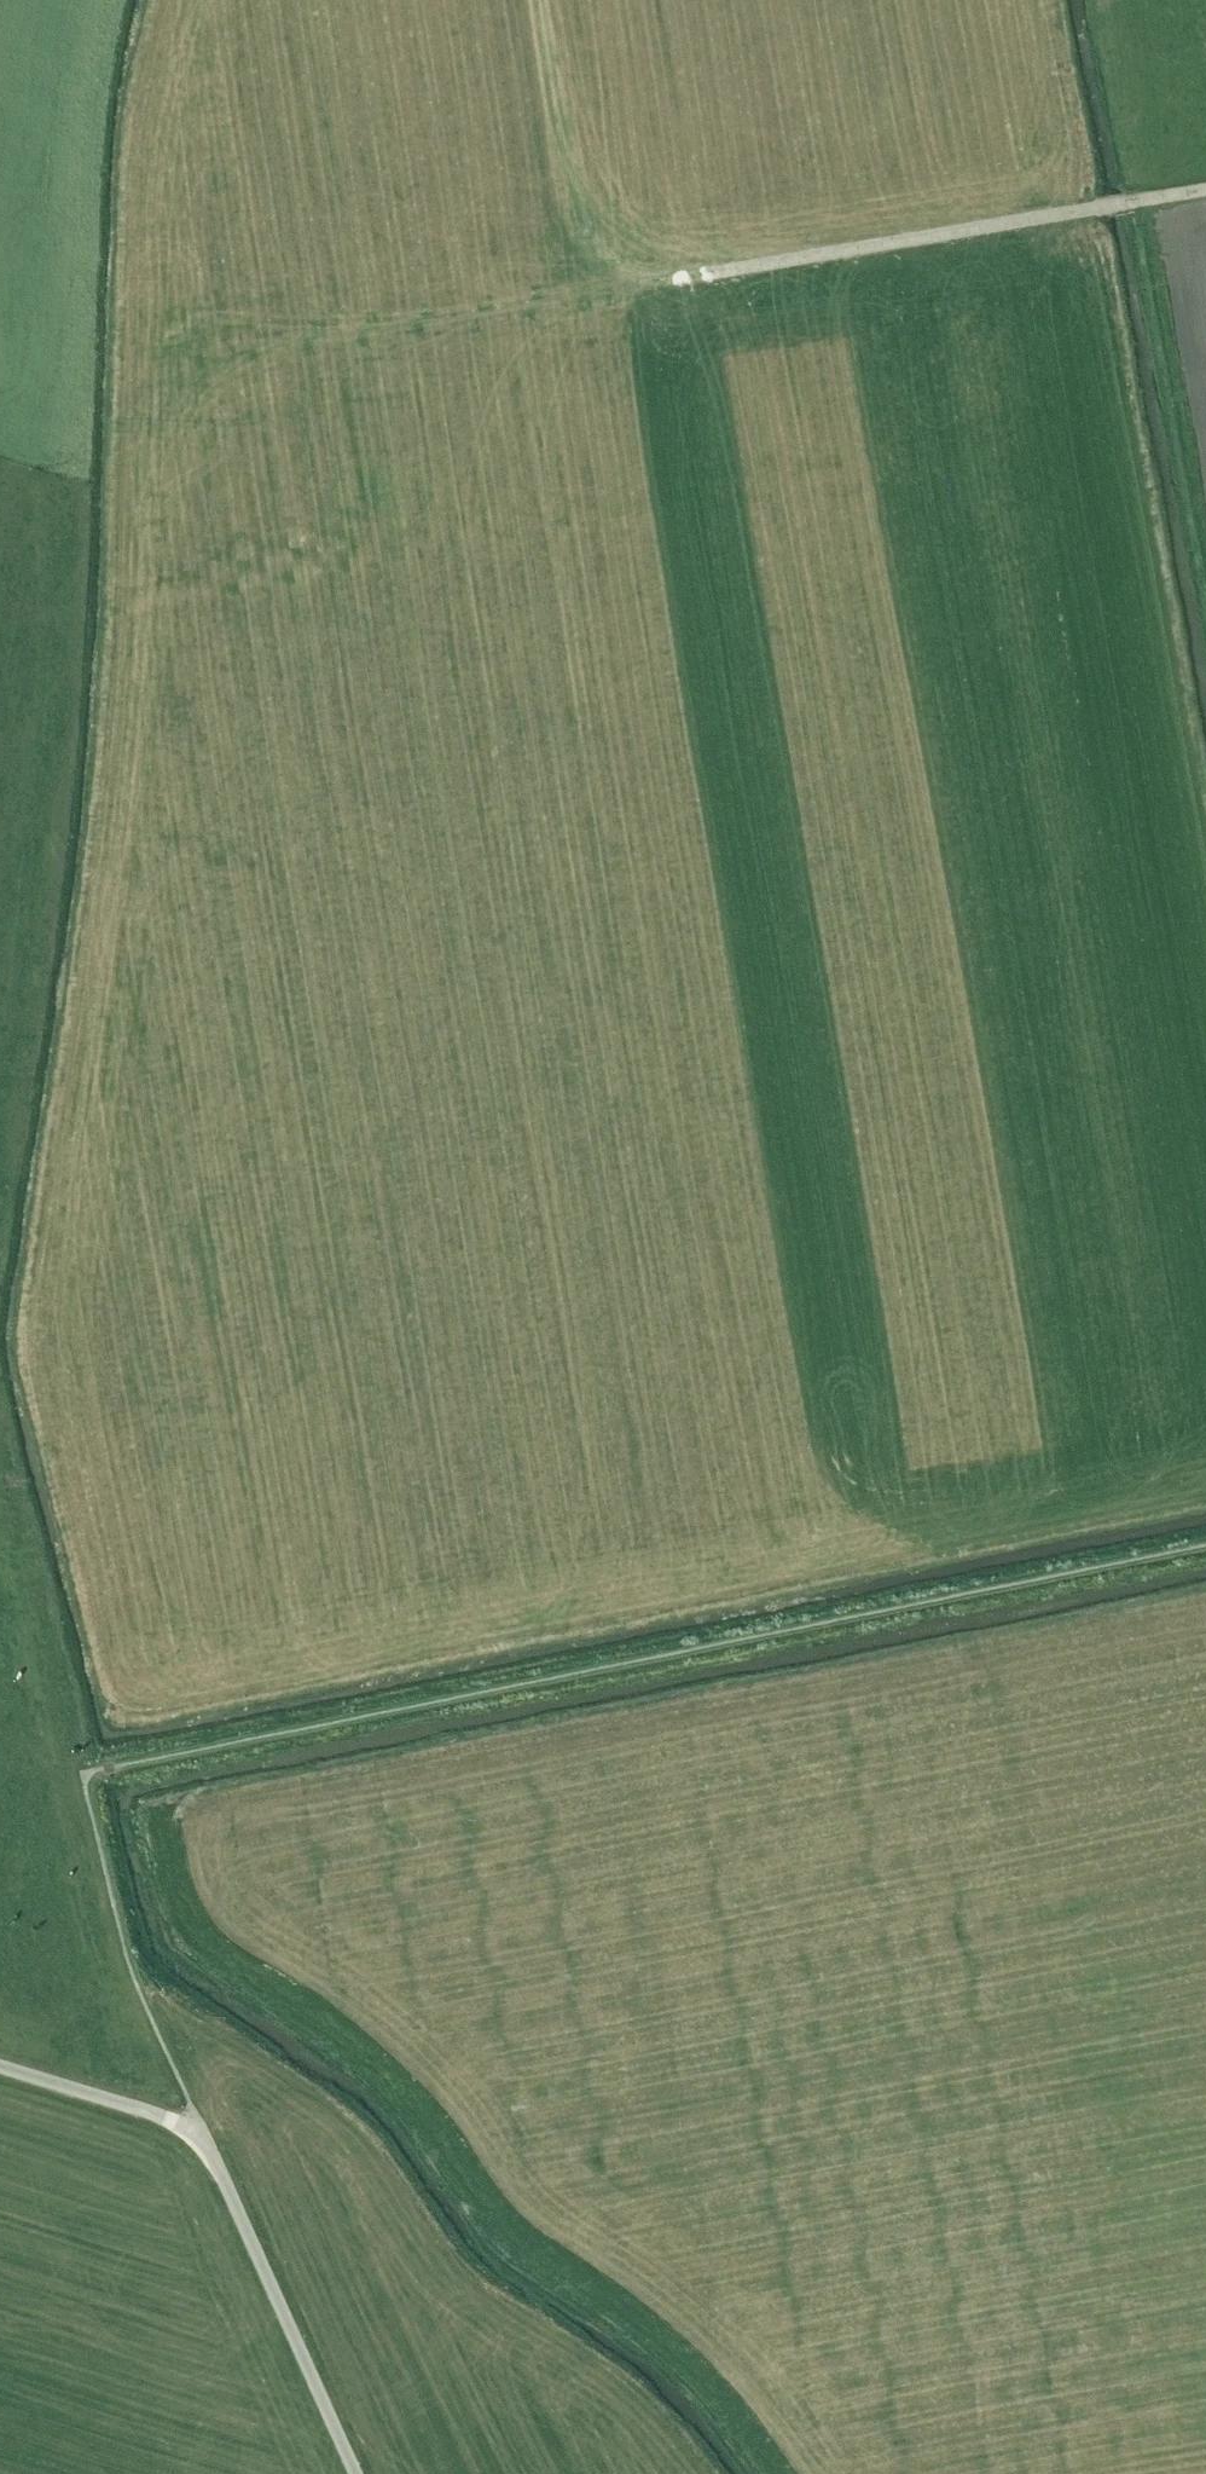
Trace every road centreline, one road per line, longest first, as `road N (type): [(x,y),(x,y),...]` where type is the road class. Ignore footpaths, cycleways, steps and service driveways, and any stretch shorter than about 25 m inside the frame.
road 1 (track): [(1205,191),(716,273)]
road 2 (unclassified): [(356,2473),(193,2129)]

